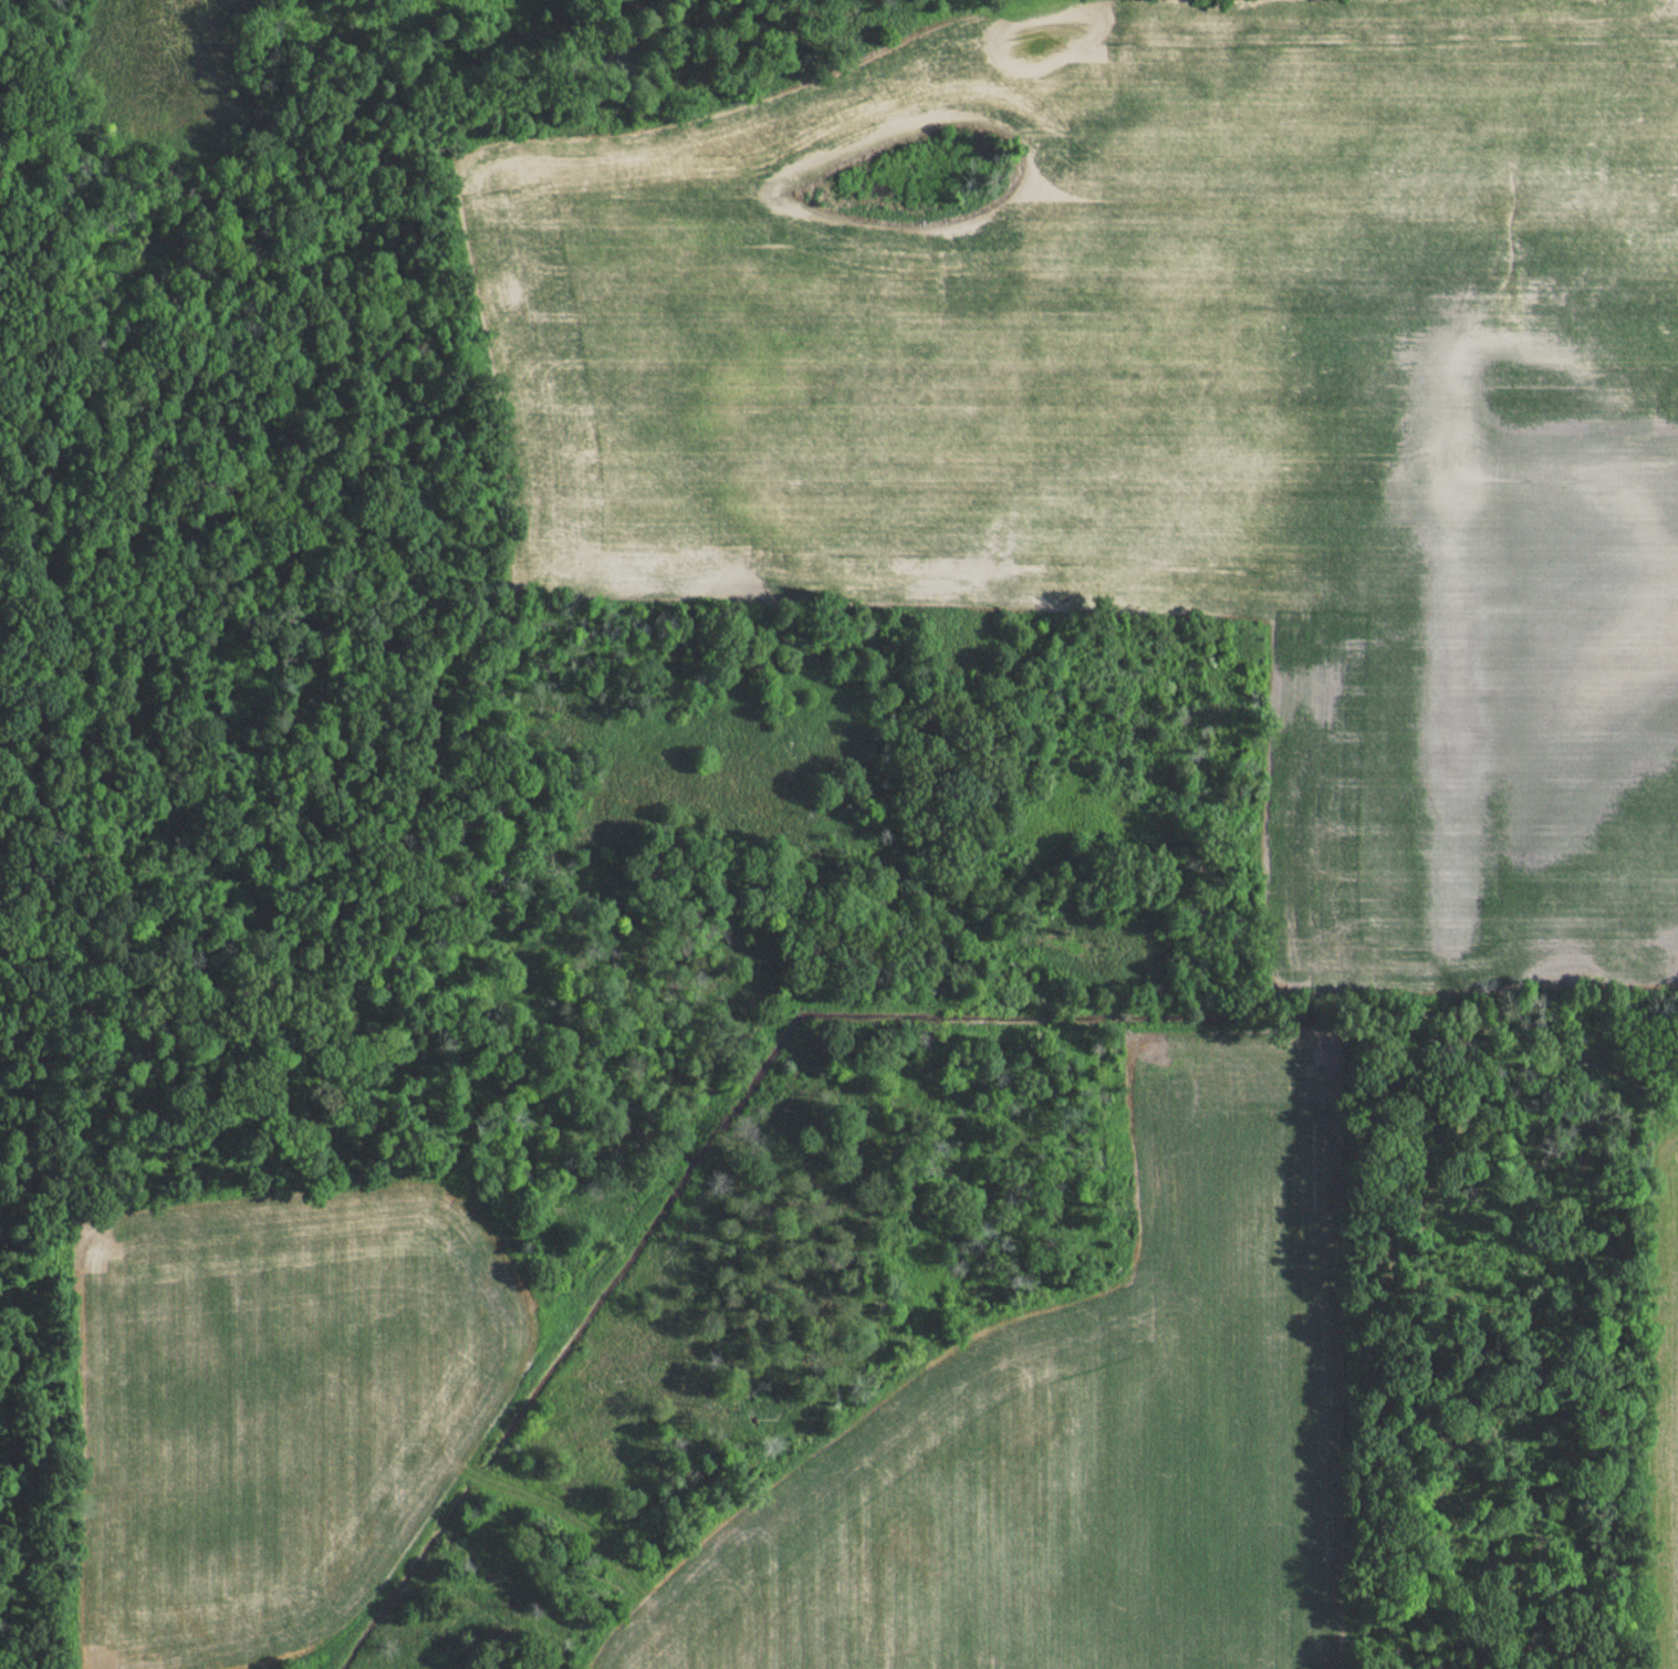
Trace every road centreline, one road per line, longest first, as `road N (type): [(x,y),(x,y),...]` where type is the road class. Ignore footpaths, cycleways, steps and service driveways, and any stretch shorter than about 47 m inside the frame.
road 1 (track): [(482,1209),(539,1323),(533,1356),(472,1465),(576,1523),(605,1551),(682,1668)]

